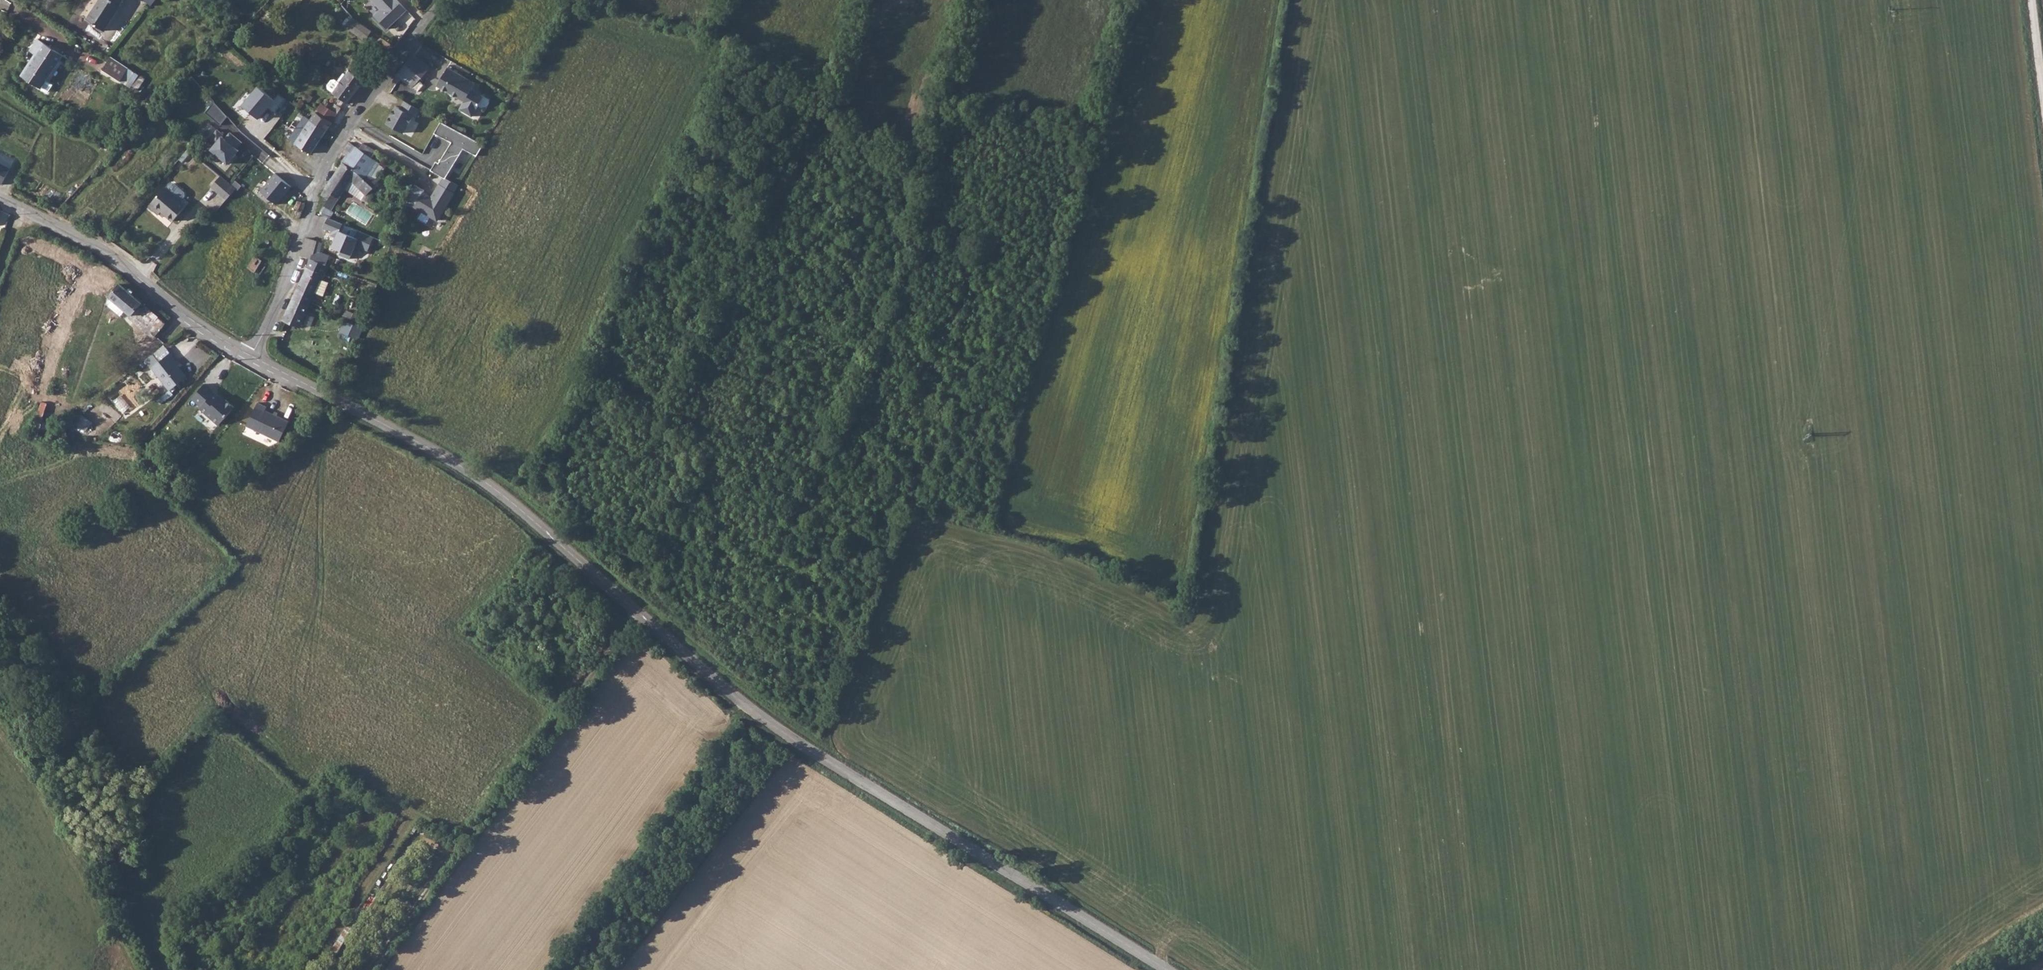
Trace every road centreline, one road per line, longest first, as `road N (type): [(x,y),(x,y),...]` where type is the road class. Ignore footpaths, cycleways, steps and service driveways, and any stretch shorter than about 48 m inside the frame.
road 1 (tertiary): [(253,357),(479,478),(776,727),(1167,969)]
road 2 (unclassified): [(253,357),(285,295),(328,159),(441,0)]
road 3 (track): [(636,611),(422,895)]
road 4 (tertiary): [(0,198),(114,258),(253,357)]

